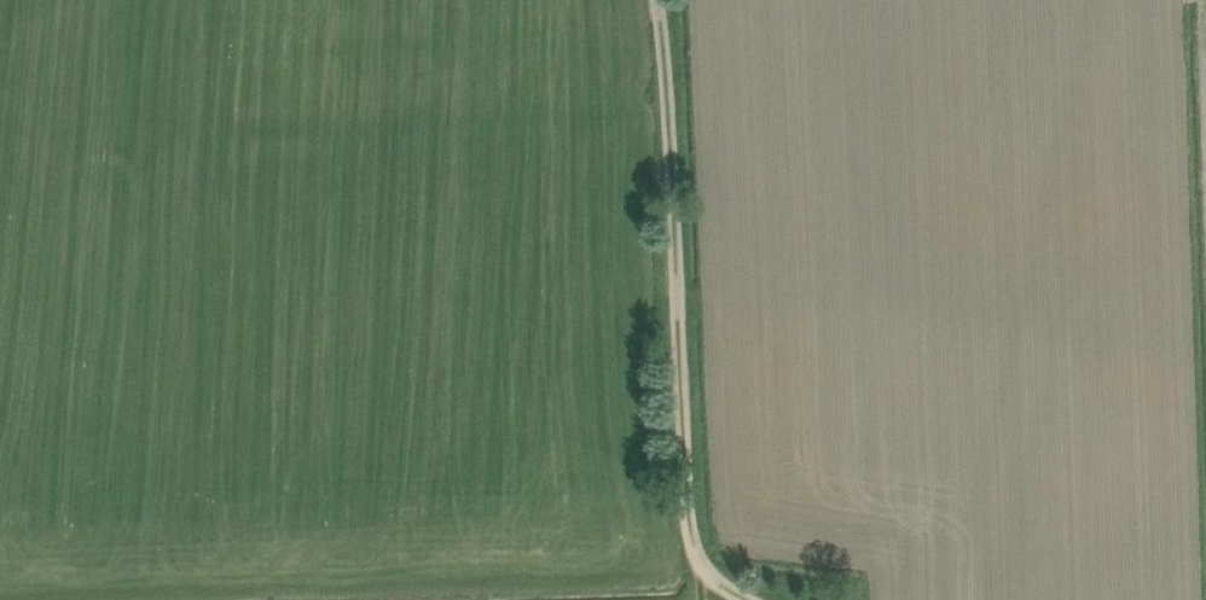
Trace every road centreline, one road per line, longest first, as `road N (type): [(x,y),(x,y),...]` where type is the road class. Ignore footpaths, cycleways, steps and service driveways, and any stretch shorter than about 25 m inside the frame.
road 1 (track): [(666,0),(696,538),(720,571),(760,599)]

